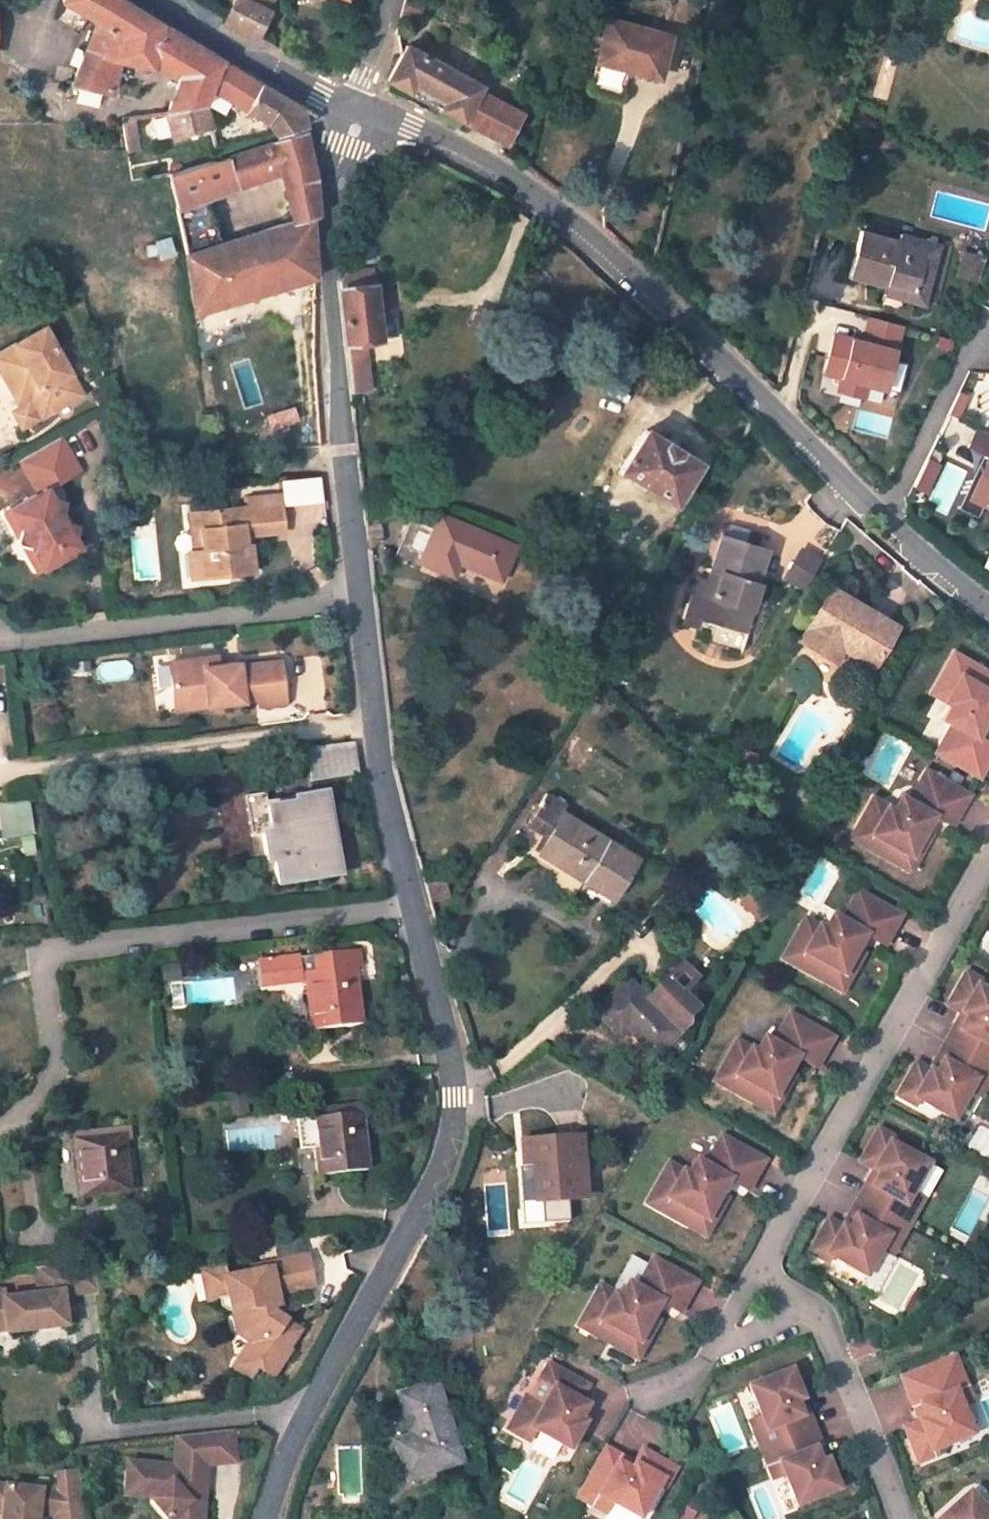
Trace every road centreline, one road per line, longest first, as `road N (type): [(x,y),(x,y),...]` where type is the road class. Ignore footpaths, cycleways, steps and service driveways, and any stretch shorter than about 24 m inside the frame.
road 1 (residential): [(358,601),(375,746),(445,1014),(453,1080),(432,1165),(274,1478),(262,1518)]
road 2 (tertiary): [(356,113),(386,117),(482,158),(578,223),(988,605)]
road 3 (residential): [(904,1518),(820,1320),(754,1266),(988,852)]
road 4 (residential): [(356,113),(335,185),(328,244),(358,601)]
road 5 (track): [(79,242),(117,399),(138,448),(166,463),(343,466)]
road 6 (residential): [(0,640),(358,601)]
road 7 (tertiary): [(356,113),(156,0)]

